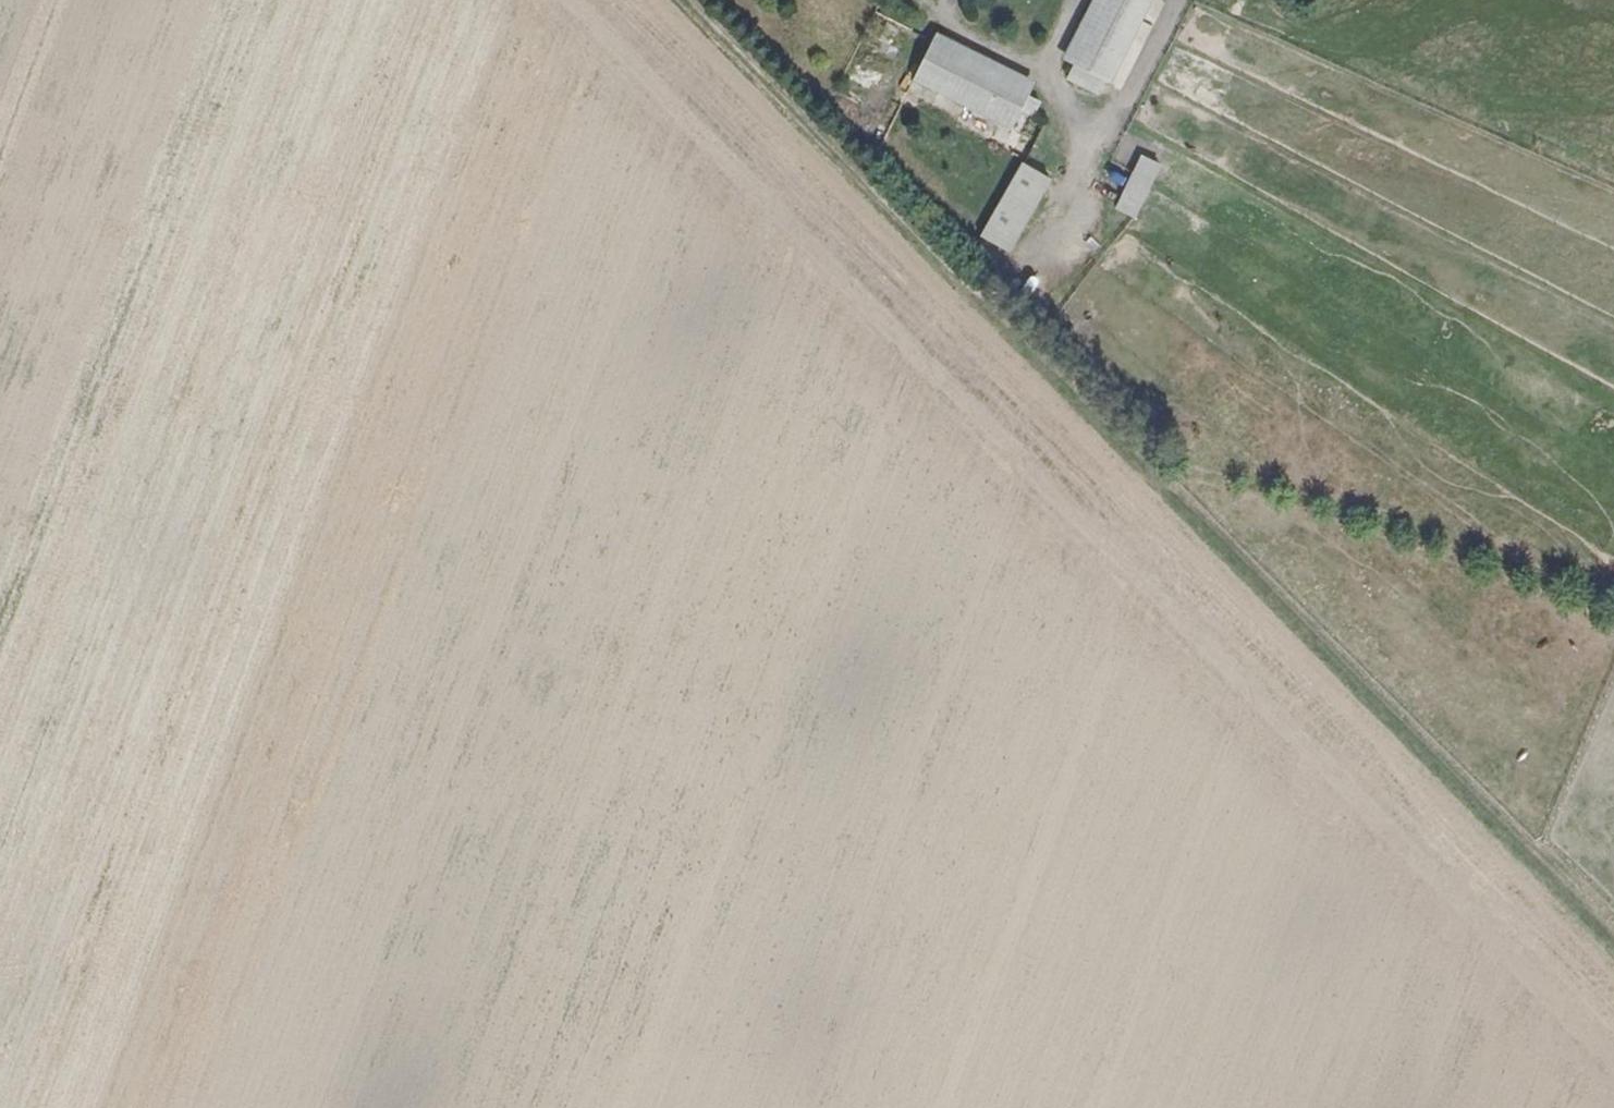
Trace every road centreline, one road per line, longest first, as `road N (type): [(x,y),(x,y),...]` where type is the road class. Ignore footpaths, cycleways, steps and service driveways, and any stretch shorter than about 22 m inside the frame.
road 1 (track): [(1613,933),(695,0)]

